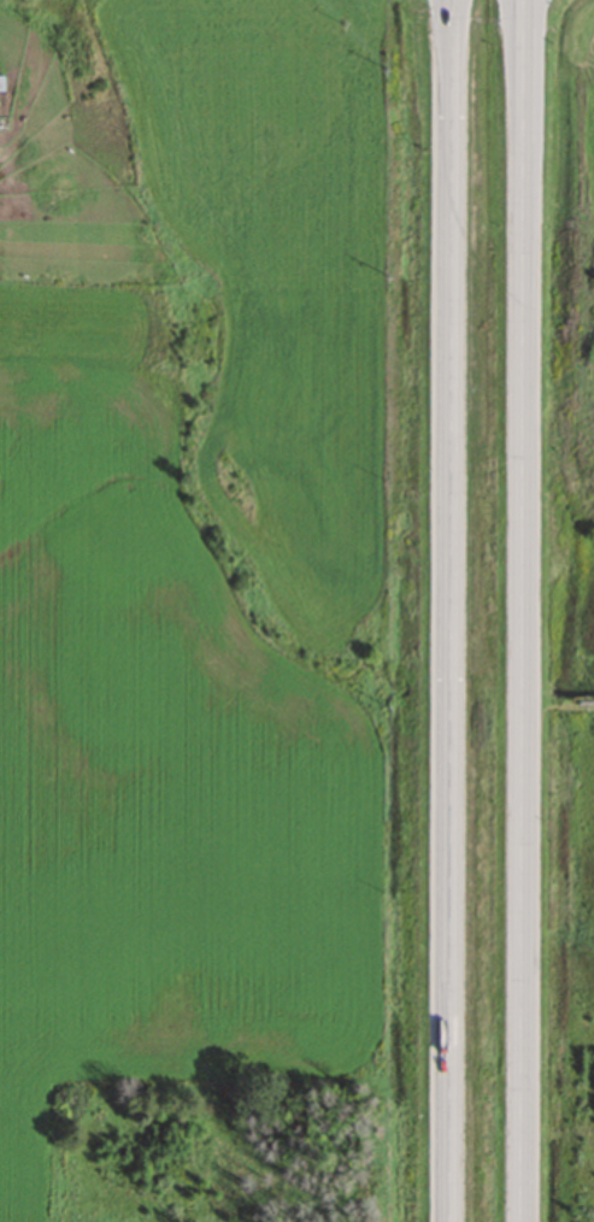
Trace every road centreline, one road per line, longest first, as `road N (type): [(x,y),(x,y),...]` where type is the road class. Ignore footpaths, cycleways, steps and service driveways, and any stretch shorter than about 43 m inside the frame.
road 1 (trunk): [(453,0),(447,1221)]
road 2 (trunk): [(521,1221),(521,0)]

